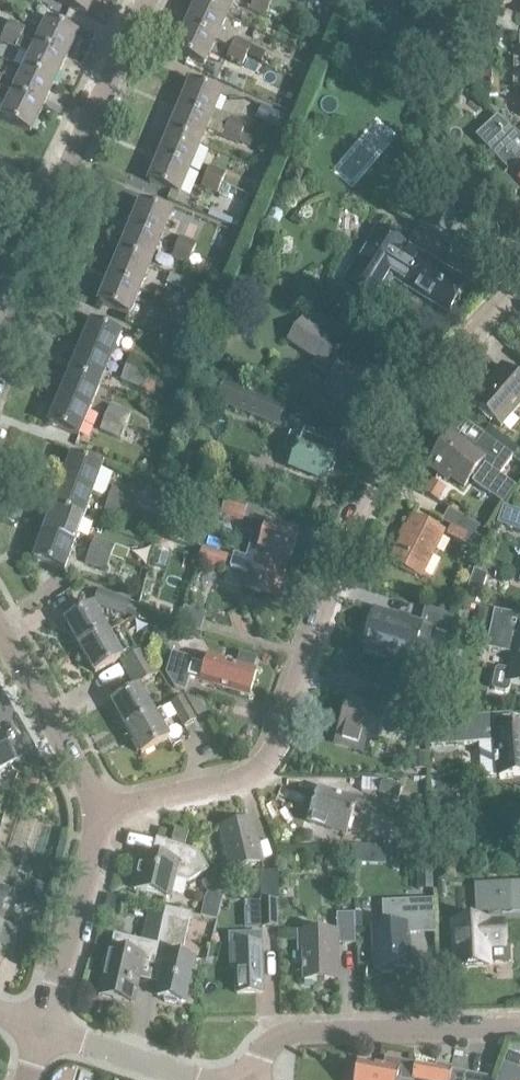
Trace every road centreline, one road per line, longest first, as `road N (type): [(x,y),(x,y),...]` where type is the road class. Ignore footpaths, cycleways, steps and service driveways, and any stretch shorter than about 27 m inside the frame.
road 1 (residential): [(108,818),(226,784),(268,760),(376,475),(458,355),(519,286)]
road 2 (residential): [(253,1079),(263,1053),(291,1032),(519,1027)]
road 3 (residential): [(51,210),(147,0)]
road 4 (residential): [(108,818),(0,620)]
road 5 (residential): [(42,1032),(108,818)]
road 6 (residential): [(193,1079),(42,1032)]
road 7 (residential): [(0,352),(51,210)]

